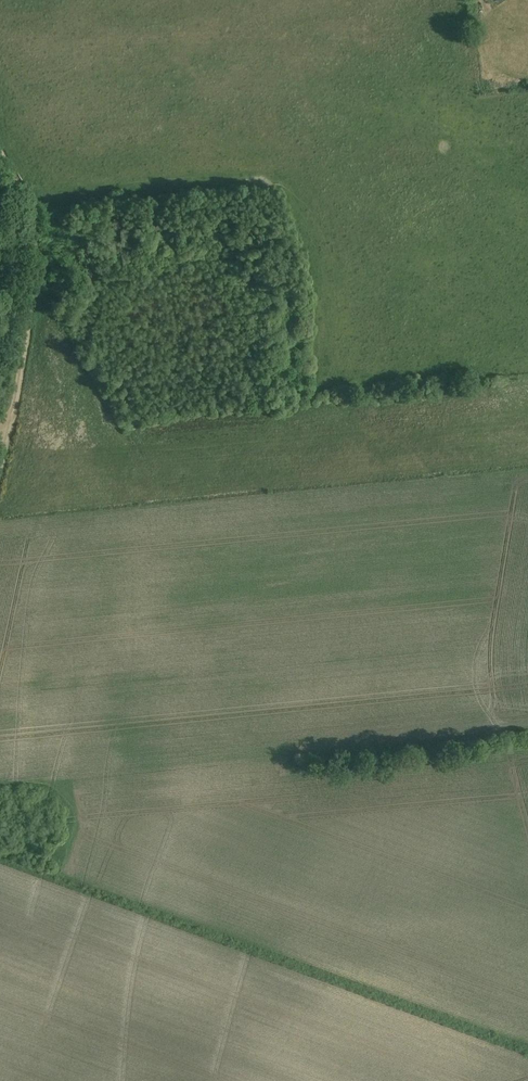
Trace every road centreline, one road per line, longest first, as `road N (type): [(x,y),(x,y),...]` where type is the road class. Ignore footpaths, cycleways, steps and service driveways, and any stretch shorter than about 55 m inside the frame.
road 1 (track): [(0,159),(40,236),(4,434)]

